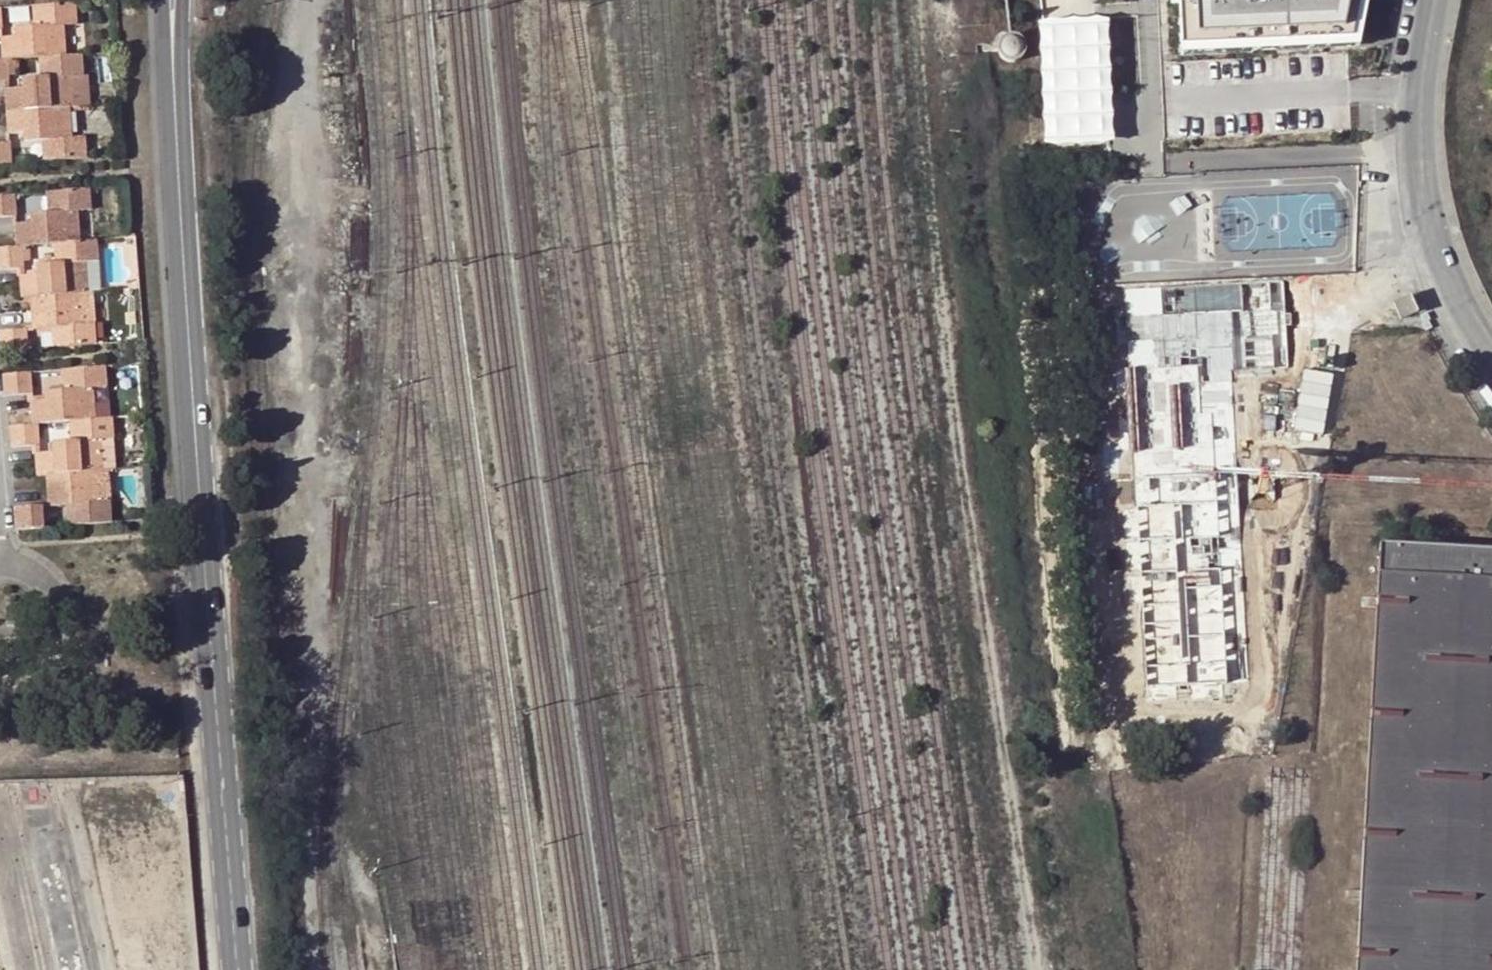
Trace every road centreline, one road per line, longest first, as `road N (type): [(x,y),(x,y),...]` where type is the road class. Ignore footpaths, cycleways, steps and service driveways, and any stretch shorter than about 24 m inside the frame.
road 1 (track): [(1039,969),(956,410),(915,0)]
road 2 (secondary): [(176,148),(240,969)]
road 3 (residential): [(1433,0),(1419,75),(1424,196),(1442,272),(1491,353)]
road 4 (secondary): [(168,0),(176,148)]
road 5 (secondary): [(176,148),(181,0)]

